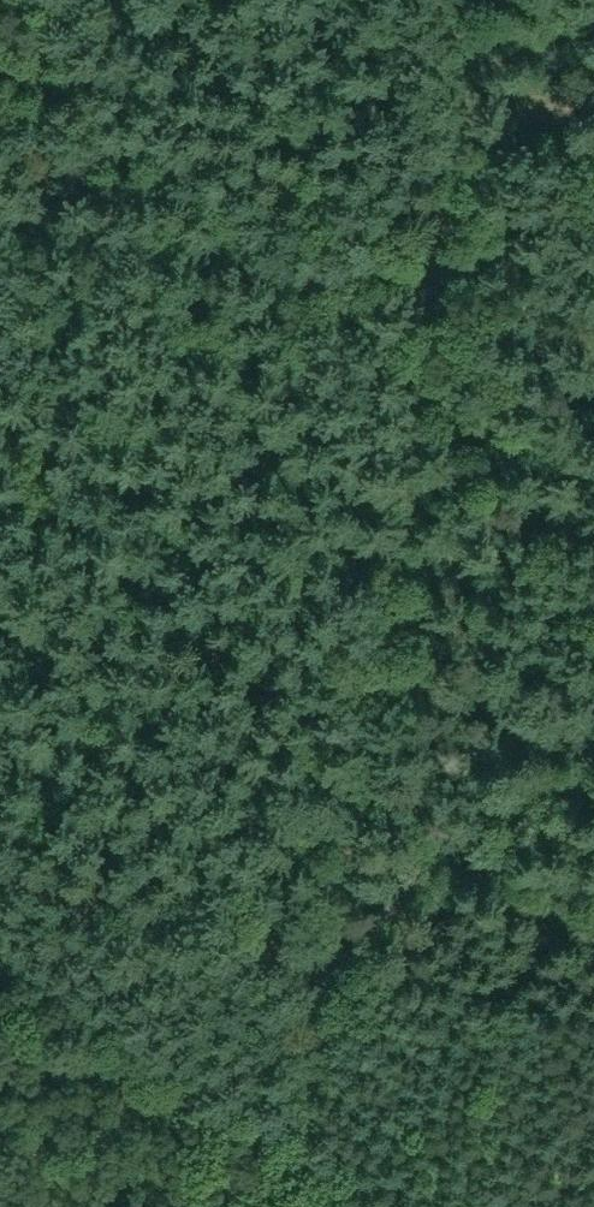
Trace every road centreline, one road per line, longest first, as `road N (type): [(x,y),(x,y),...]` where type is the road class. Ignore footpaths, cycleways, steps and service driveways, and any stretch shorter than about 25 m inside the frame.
road 1 (track): [(505,0),(464,329),(346,986),(279,1206)]
road 2 (track): [(0,246),(593,349)]
road 3 (track): [(346,986),(593,1040)]

